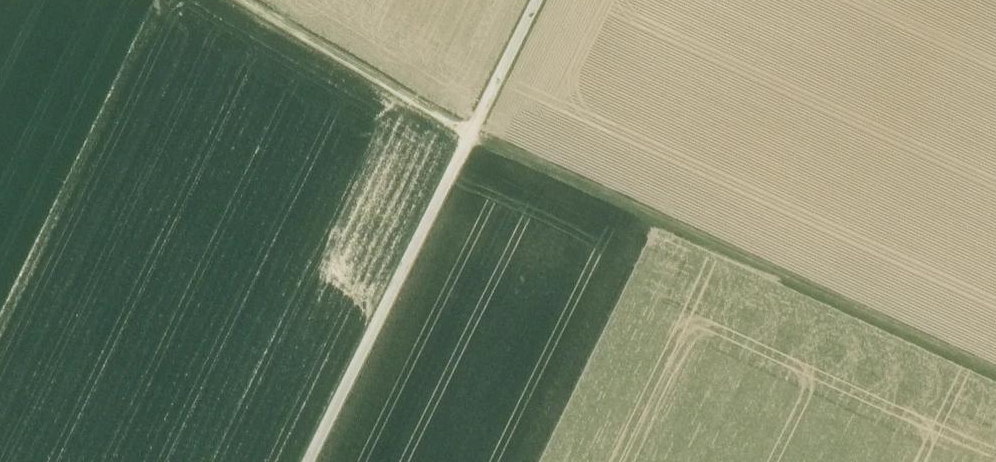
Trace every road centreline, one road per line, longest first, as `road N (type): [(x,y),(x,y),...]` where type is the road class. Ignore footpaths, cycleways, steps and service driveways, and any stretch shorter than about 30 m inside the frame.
road 1 (track): [(485,141),(995,372)]
road 2 (track): [(325,461),(550,0)]

